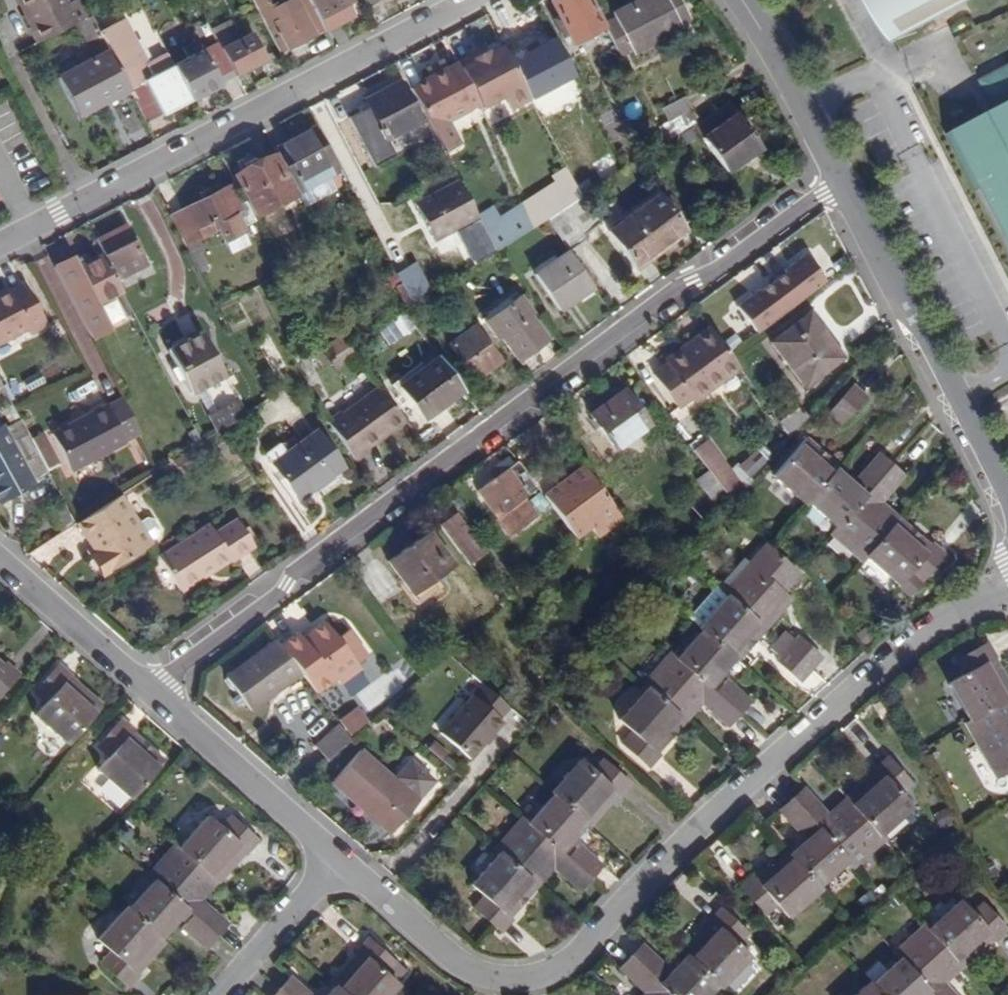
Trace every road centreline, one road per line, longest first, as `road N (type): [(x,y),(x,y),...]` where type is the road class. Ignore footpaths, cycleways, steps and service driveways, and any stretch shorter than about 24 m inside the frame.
road 1 (residential): [(161,715),(190,679),(843,184)]
road 2 (residential): [(1007,592),(933,633),(693,845),(574,966),(521,982),(471,969),(347,876)]
road 3 (residential): [(470,0),(0,252)]
road 4 (unclassified): [(843,184),(1007,493)]
road 5 (residential): [(347,876),(161,715)]
road 6 (residential): [(161,715),(0,575)]
road 7 (unclassified): [(741,0),(843,184)]
road 8 (residential): [(347,876),(230,994)]

